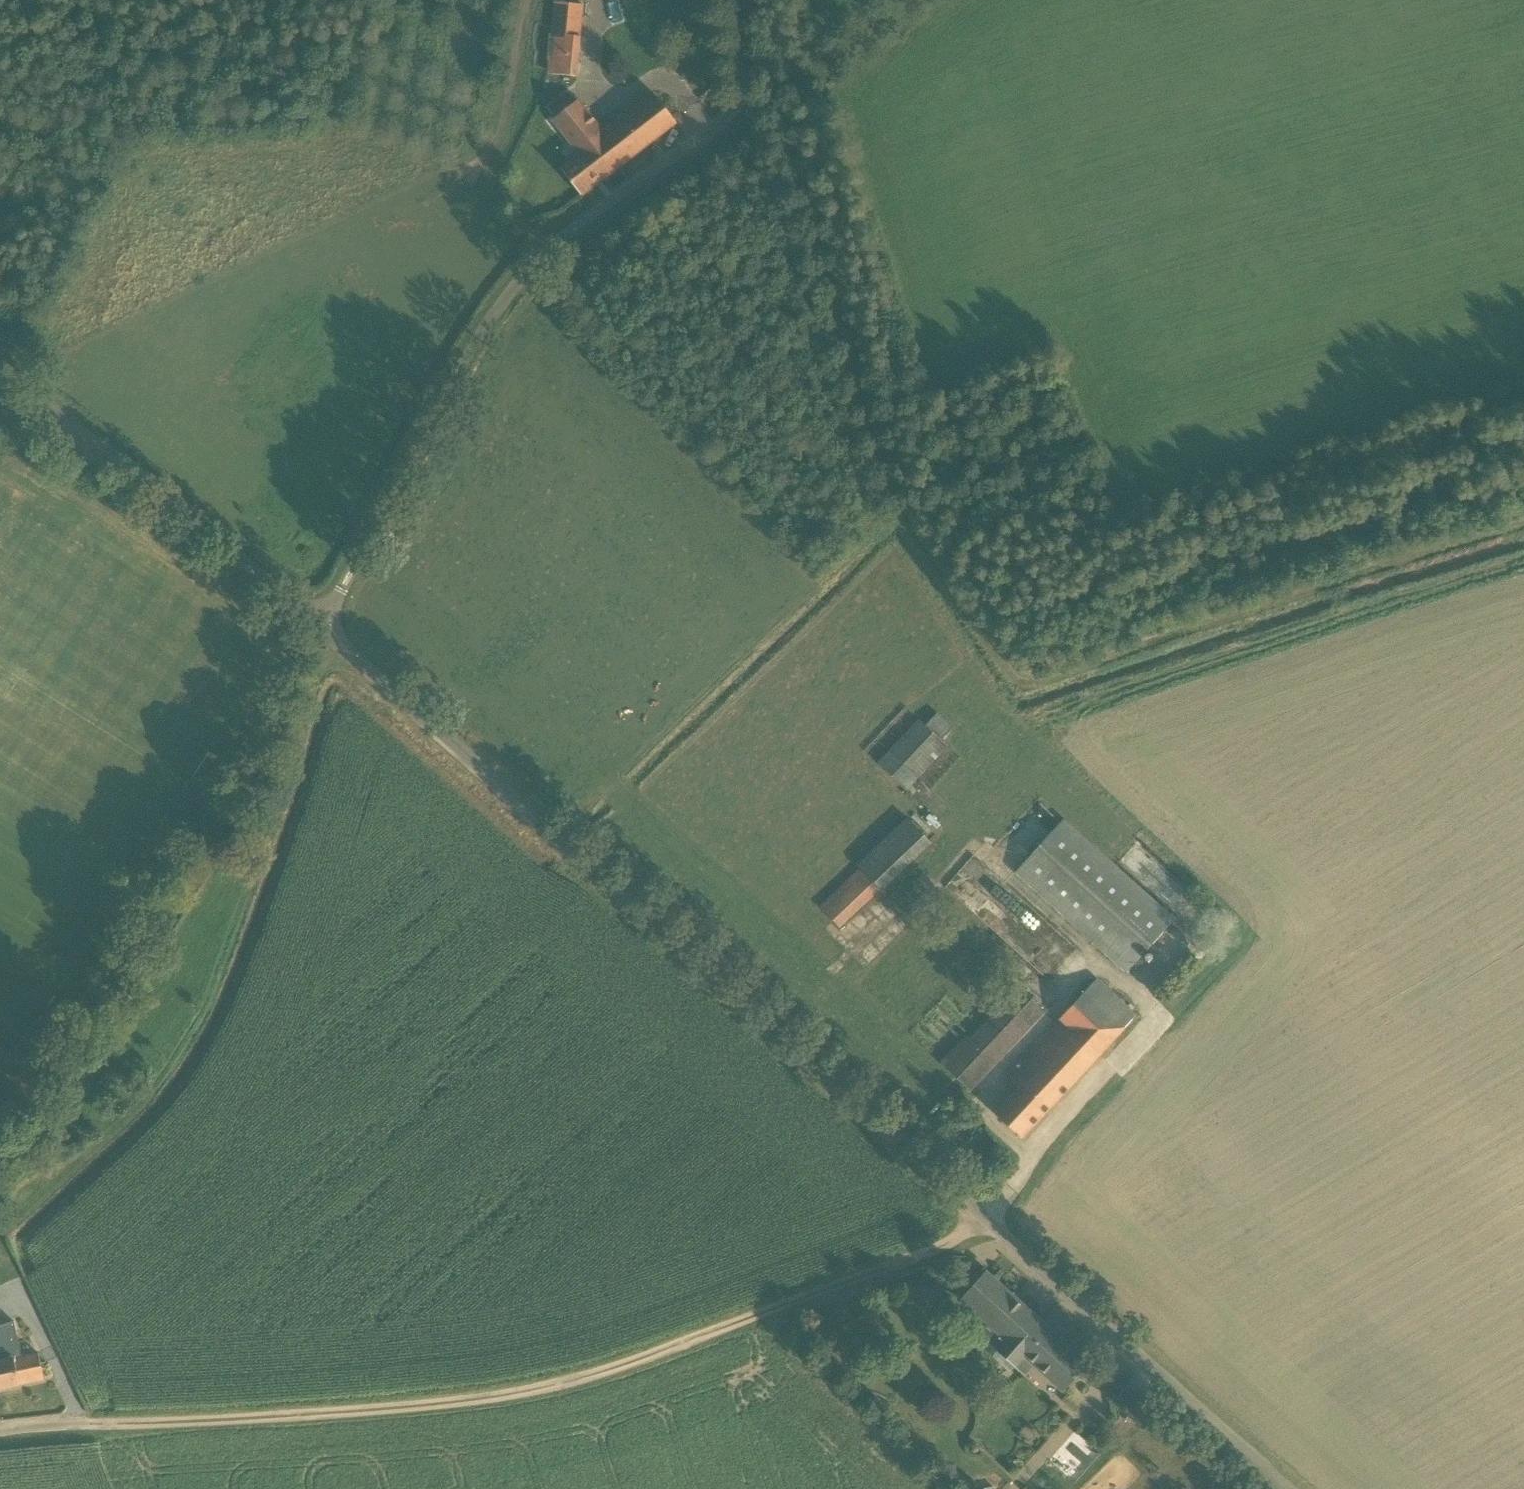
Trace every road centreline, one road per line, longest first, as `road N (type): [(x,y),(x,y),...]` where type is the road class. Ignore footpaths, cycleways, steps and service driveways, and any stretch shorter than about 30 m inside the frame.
road 1 (unclassified): [(1286,1488),(324,627)]
road 2 (track): [(99,1424),(371,1410),(539,1388),(651,1357),(959,1240),(986,1222)]
road 3 (unclassified): [(324,627),(444,409),(508,316),(639,177),(731,115),(736,61),(724,0)]
road 4 (track): [(324,627),(319,664),(217,989),(137,1114),(0,1247)]
road 5 (unclassified): [(324,627),(69,426),(0,382)]

